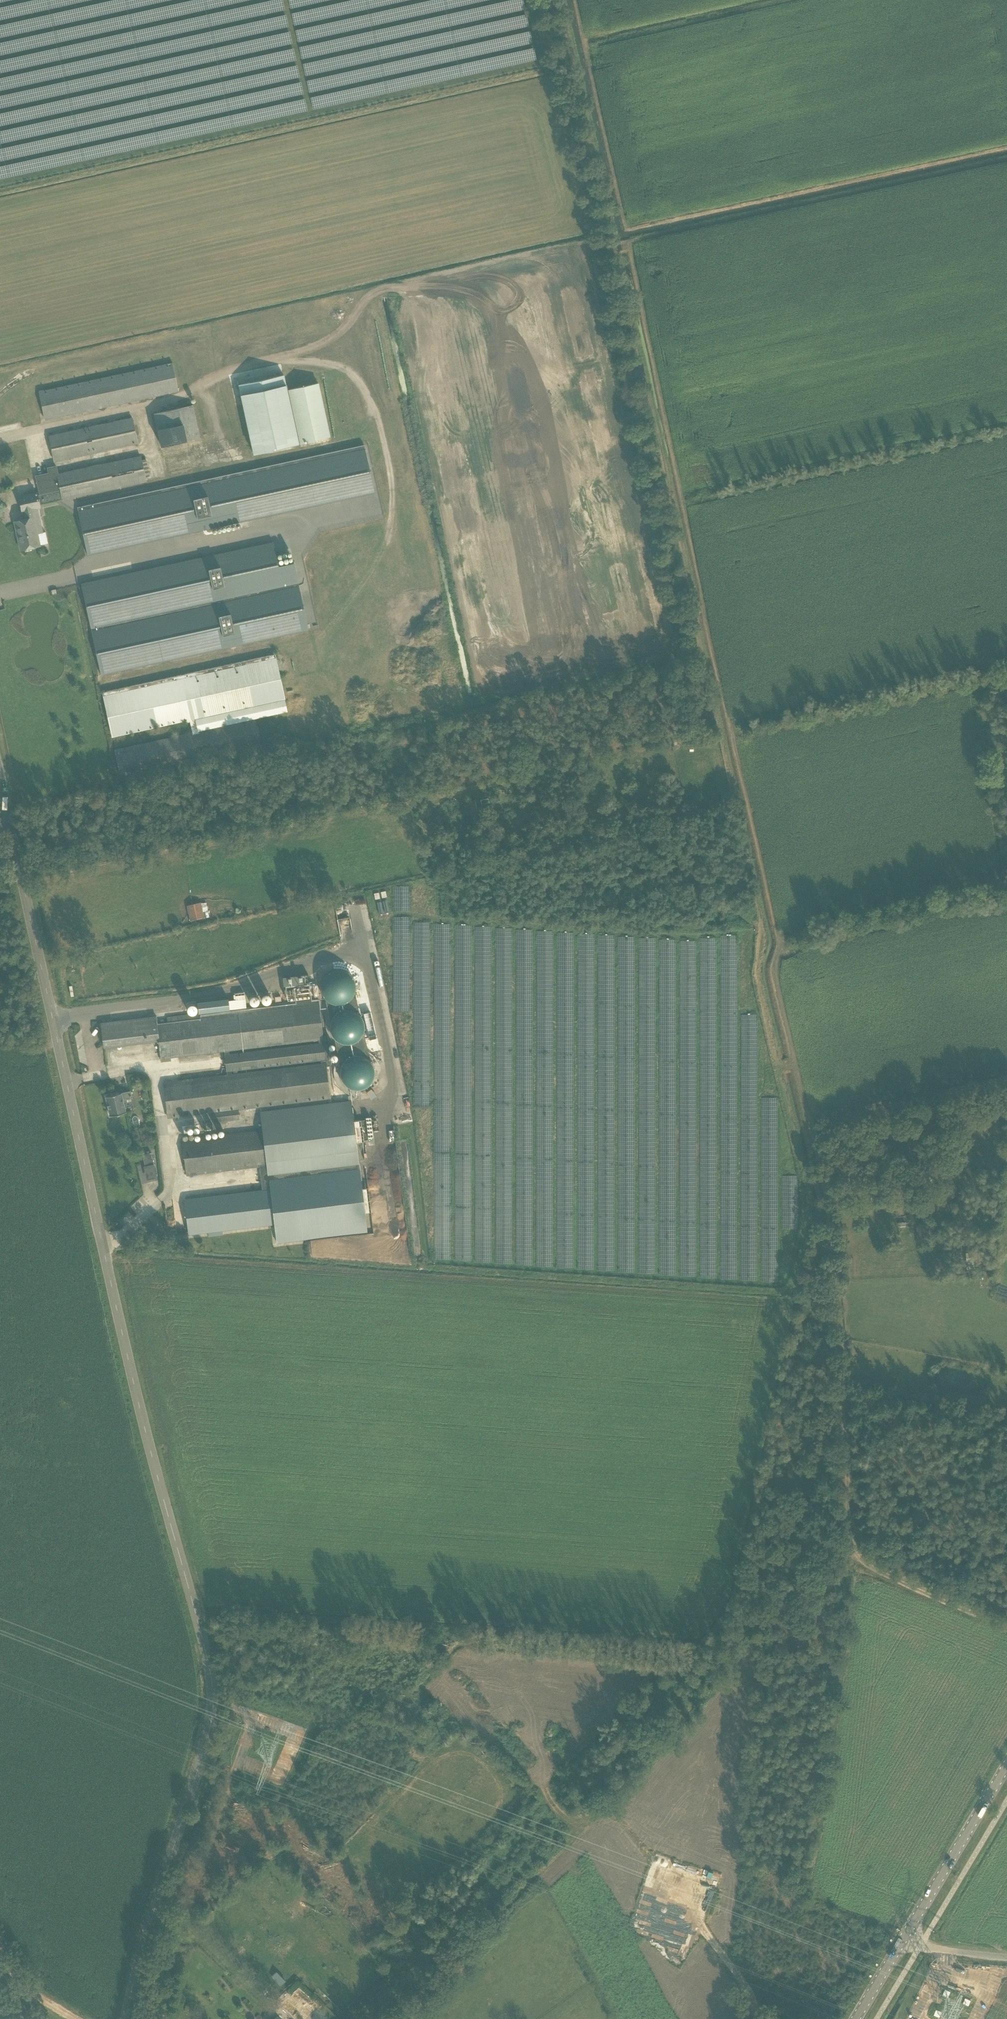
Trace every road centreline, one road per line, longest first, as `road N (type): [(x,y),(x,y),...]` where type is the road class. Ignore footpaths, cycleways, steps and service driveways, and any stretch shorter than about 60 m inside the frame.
road 1 (unclassified): [(125,2018),(203,1746),(211,1684),(12,821)]
road 2 (track): [(842,1417),(813,1479),(798,1539),(769,1588),(703,1683),(553,1856)]
road 3 (track): [(795,1064),(779,989),(785,926),(1006,867)]
road 4 (track): [(842,1417),(831,1221),(795,1064)]
road 5 (track): [(553,1856),(663,1856),(781,2018)]
road 6 (track): [(1006,1628),(881,1563),(856,1514),(842,1417)]
road 7 (tertiary): [(856,2018),(1006,1770)]
road 8 (track): [(553,1856),(400,2018)]
road 9 (track): [(1006,689),(988,705),(1006,823)]
road 10 (track): [(81,2018),(0,1917)]

